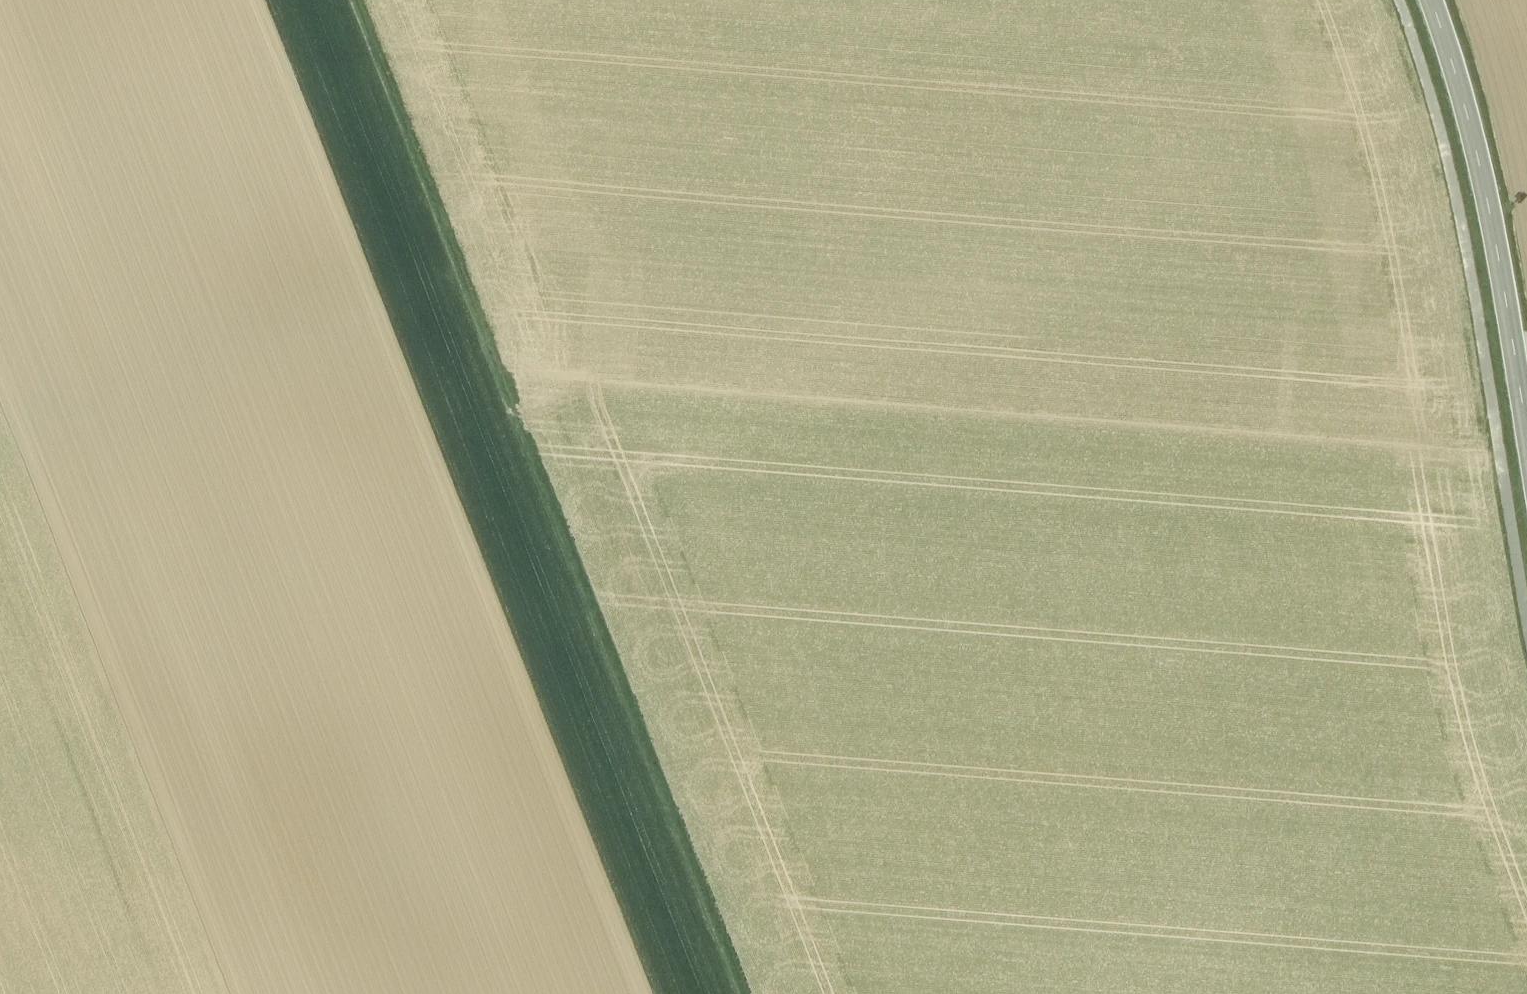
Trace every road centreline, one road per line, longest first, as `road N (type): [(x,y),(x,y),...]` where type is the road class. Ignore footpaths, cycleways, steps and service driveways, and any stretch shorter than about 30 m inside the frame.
road 1 (track): [(359,0),(749,993)]
road 2 (track): [(1526,535),(1471,195),(1414,0)]
road 3 (track): [(0,473),(475,292)]
road 4 (tertiary): [(1526,346),(1482,118),(1445,0)]

